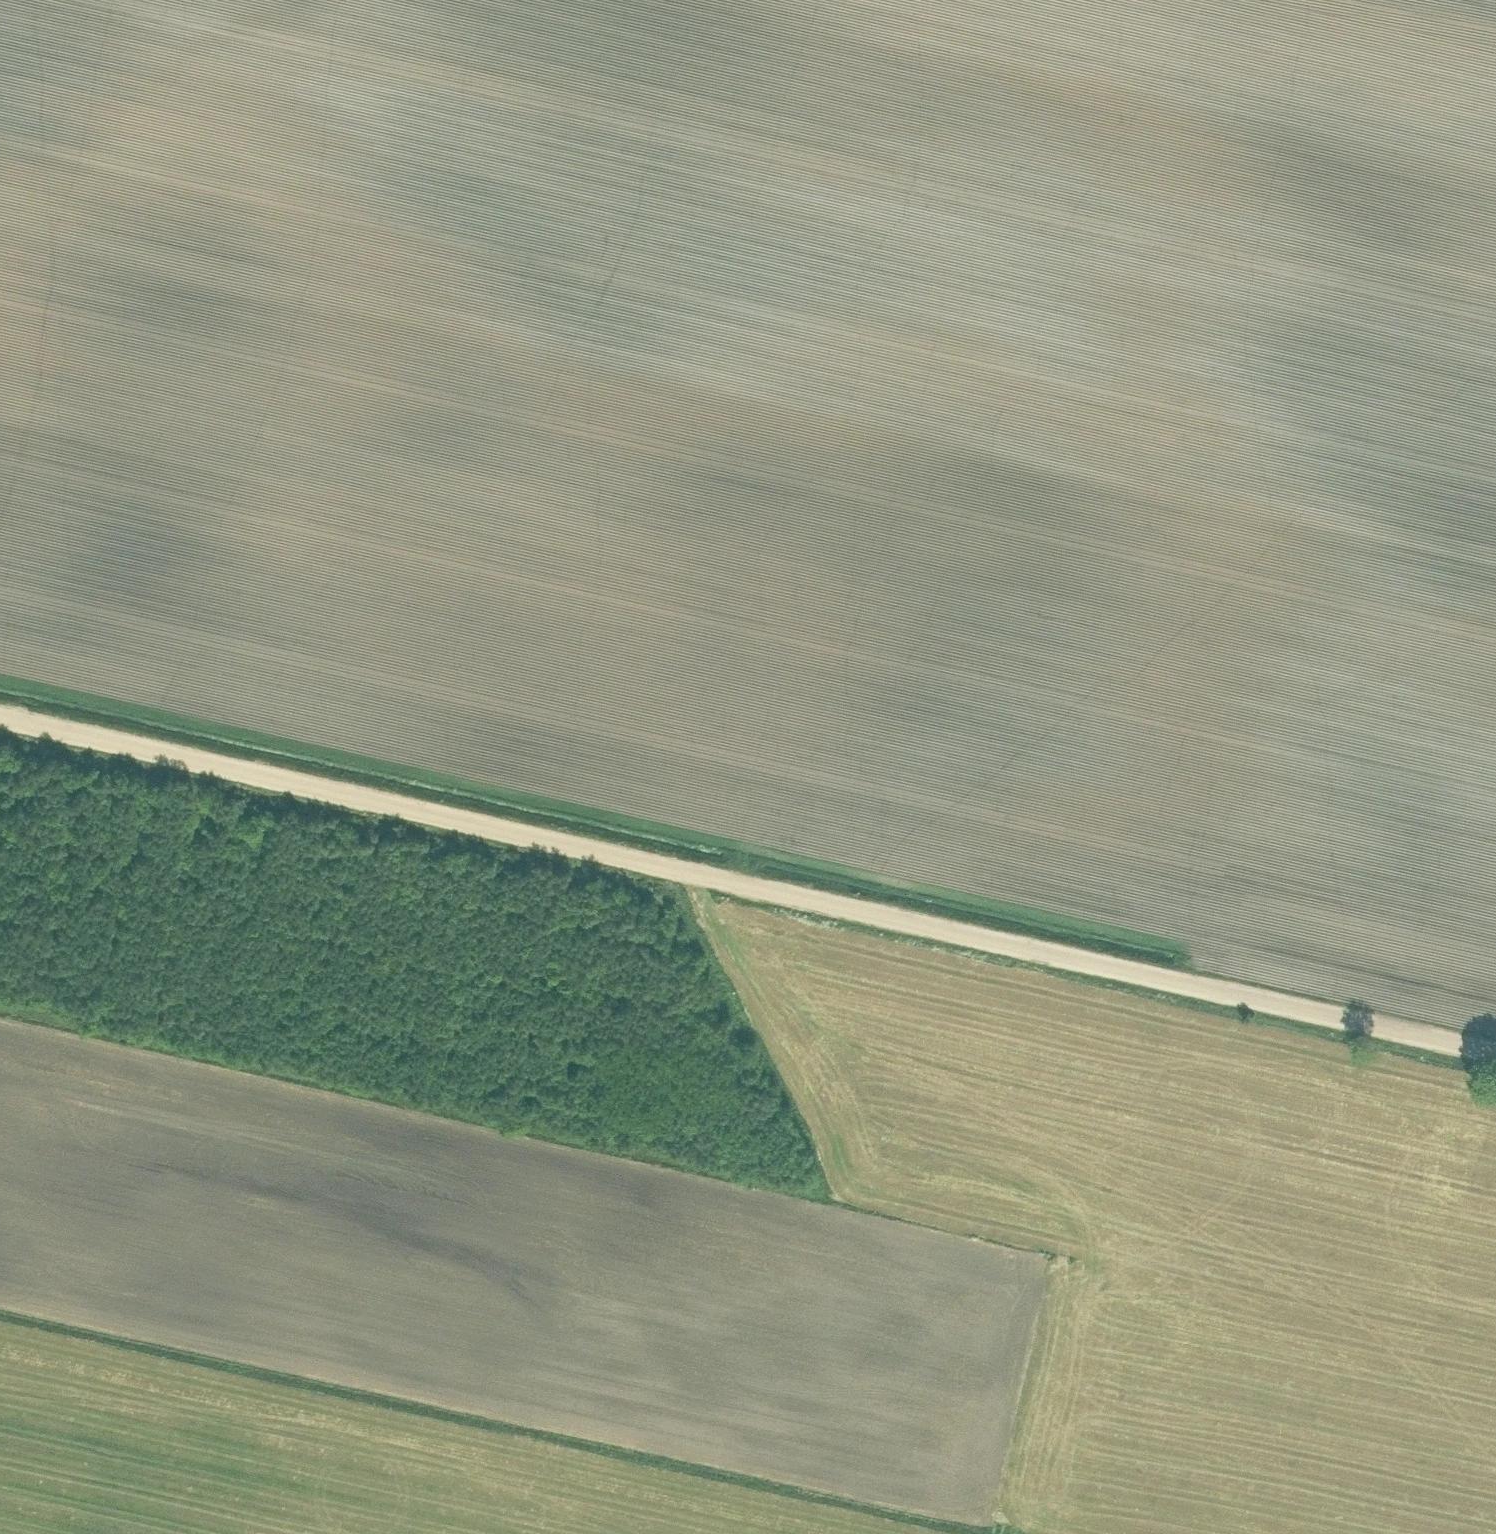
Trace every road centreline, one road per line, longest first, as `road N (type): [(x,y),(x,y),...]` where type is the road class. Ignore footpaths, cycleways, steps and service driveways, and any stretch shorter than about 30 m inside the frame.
road 1 (track): [(0,713),(1495,1053)]

